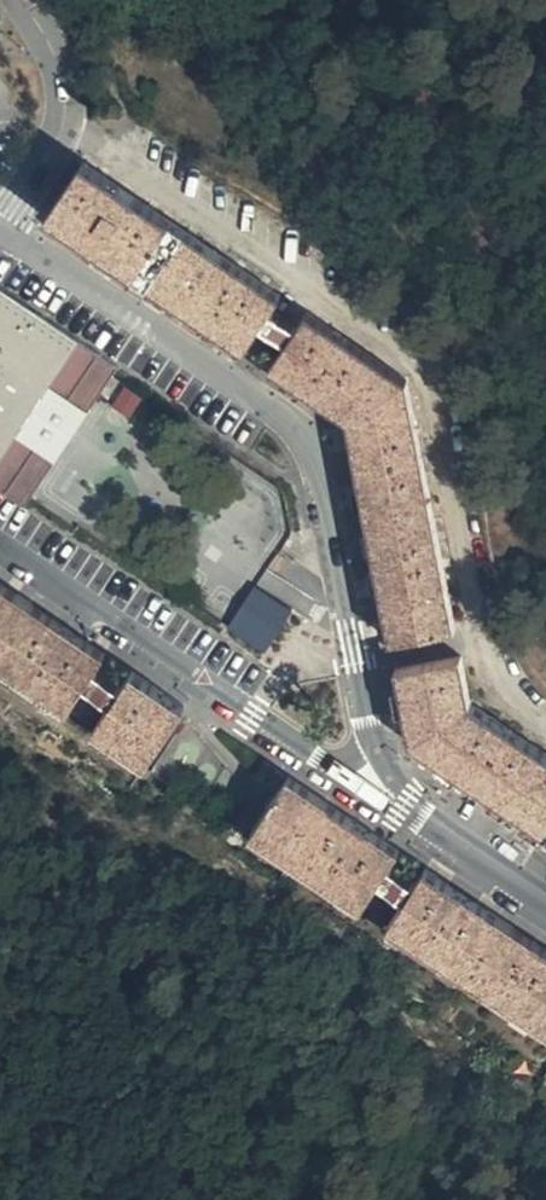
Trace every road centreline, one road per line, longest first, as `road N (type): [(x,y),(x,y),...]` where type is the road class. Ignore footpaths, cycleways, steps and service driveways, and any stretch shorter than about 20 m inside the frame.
road 1 (unclassified): [(376,740),(304,444),(278,417),(0,239)]
road 2 (unclassified): [(0,550),(333,765)]
road 3 (unclassified): [(0,235),(67,129),(69,110),(19,0)]
road 4 (unclassified): [(545,902),(407,811)]

